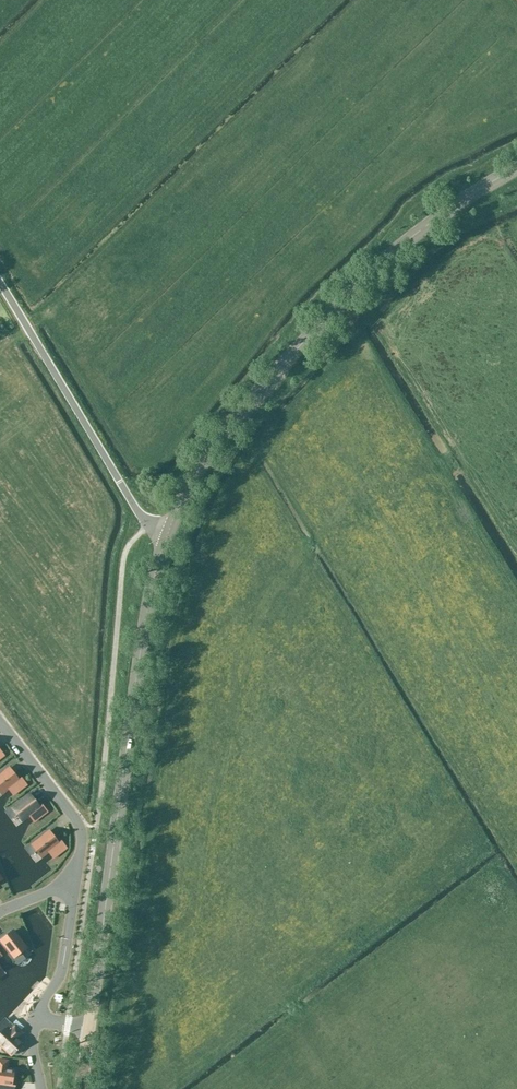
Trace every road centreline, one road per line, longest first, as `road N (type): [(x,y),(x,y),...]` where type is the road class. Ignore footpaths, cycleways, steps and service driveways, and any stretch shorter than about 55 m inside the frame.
road 1 (secondary): [(80,1088),(144,629),(169,531)]
road 2 (secondary): [(169,531),(220,436),(307,338),(406,242),(516,167)]
road 3 (unclassified): [(169,531),(137,512),(0,283)]

